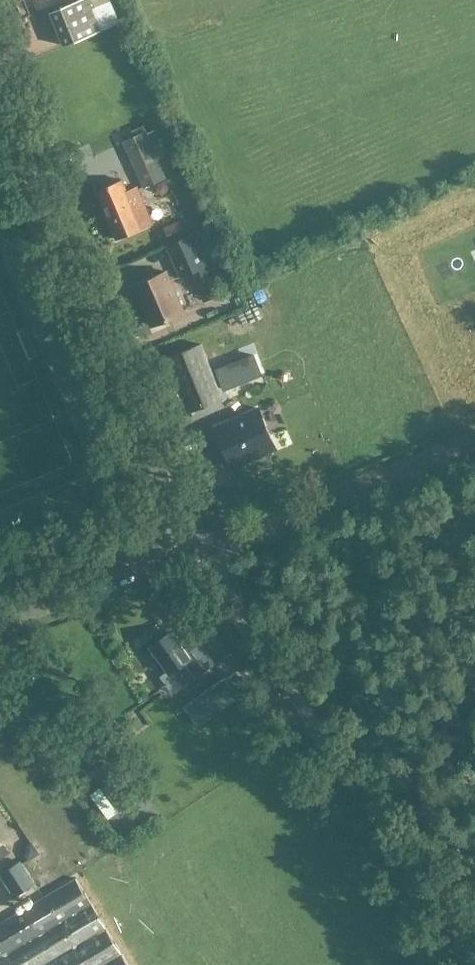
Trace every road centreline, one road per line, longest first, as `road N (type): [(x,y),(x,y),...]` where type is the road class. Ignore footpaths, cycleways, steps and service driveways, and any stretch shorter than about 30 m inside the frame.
road 1 (unclassified): [(203,548),(299,704),(474,959)]
road 2 (unclassified): [(190,553),(0,102)]
road 3 (tertiary): [(203,548),(474,441)]
road 4 (tertiary): [(0,620),(190,553)]

